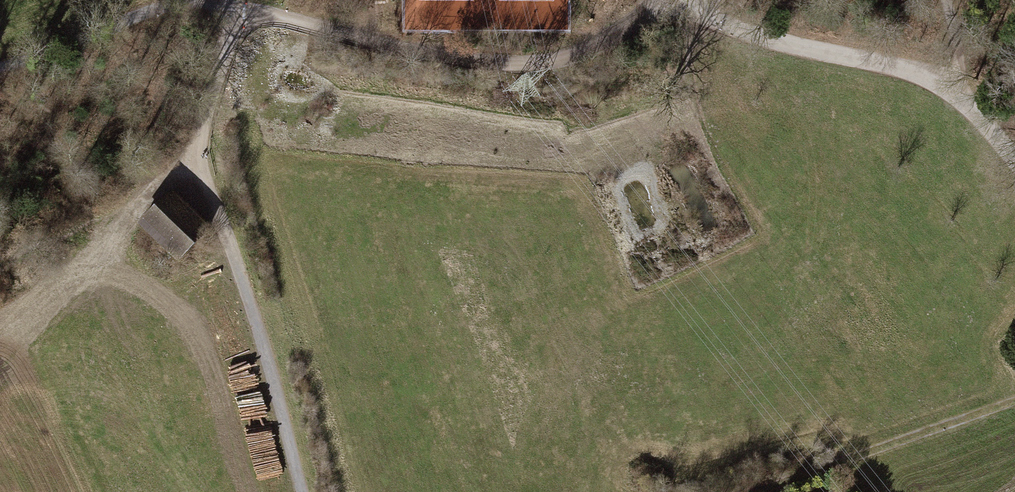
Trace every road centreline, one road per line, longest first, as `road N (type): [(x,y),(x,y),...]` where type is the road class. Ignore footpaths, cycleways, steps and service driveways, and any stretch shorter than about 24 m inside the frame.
road 1 (track): [(242,9),(198,140),(199,164),(303,491)]
road 2 (track): [(683,5),(555,63),(425,52),(242,9)]
road 3 (track): [(683,5),(929,79),(1014,171)]
road 4 (track): [(1014,399),(750,491)]
road 5 (track): [(242,9),(185,1),(0,61)]

